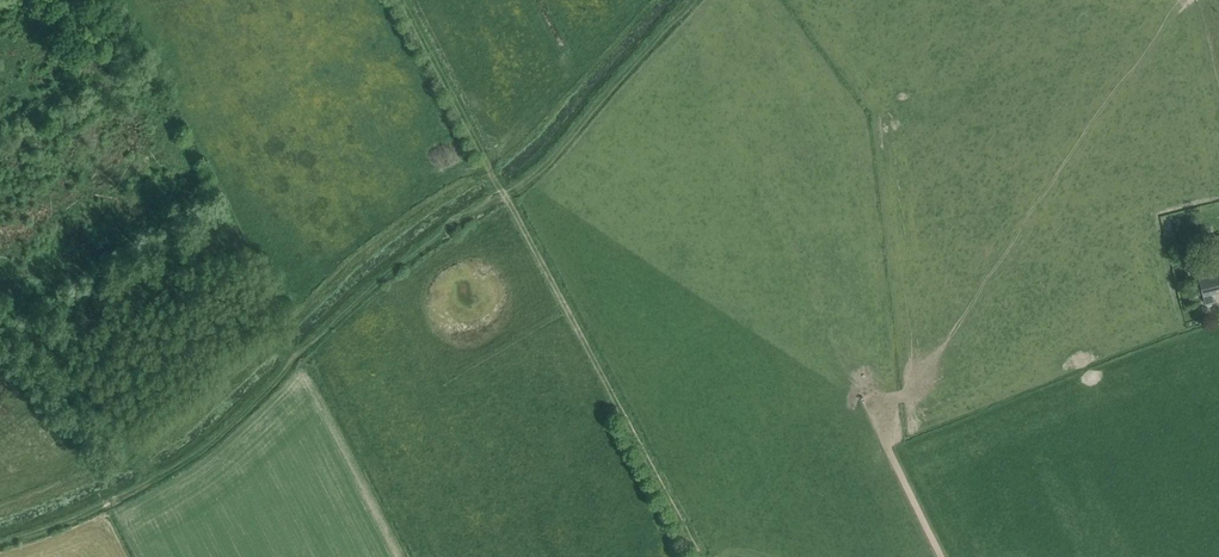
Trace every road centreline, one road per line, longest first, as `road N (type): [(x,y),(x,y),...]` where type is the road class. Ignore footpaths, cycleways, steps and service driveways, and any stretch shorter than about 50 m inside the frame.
road 1 (track): [(695,0),(519,186),(432,237),(372,285),(198,457),(0,542)]
road 2 (track): [(699,556),(505,193)]

